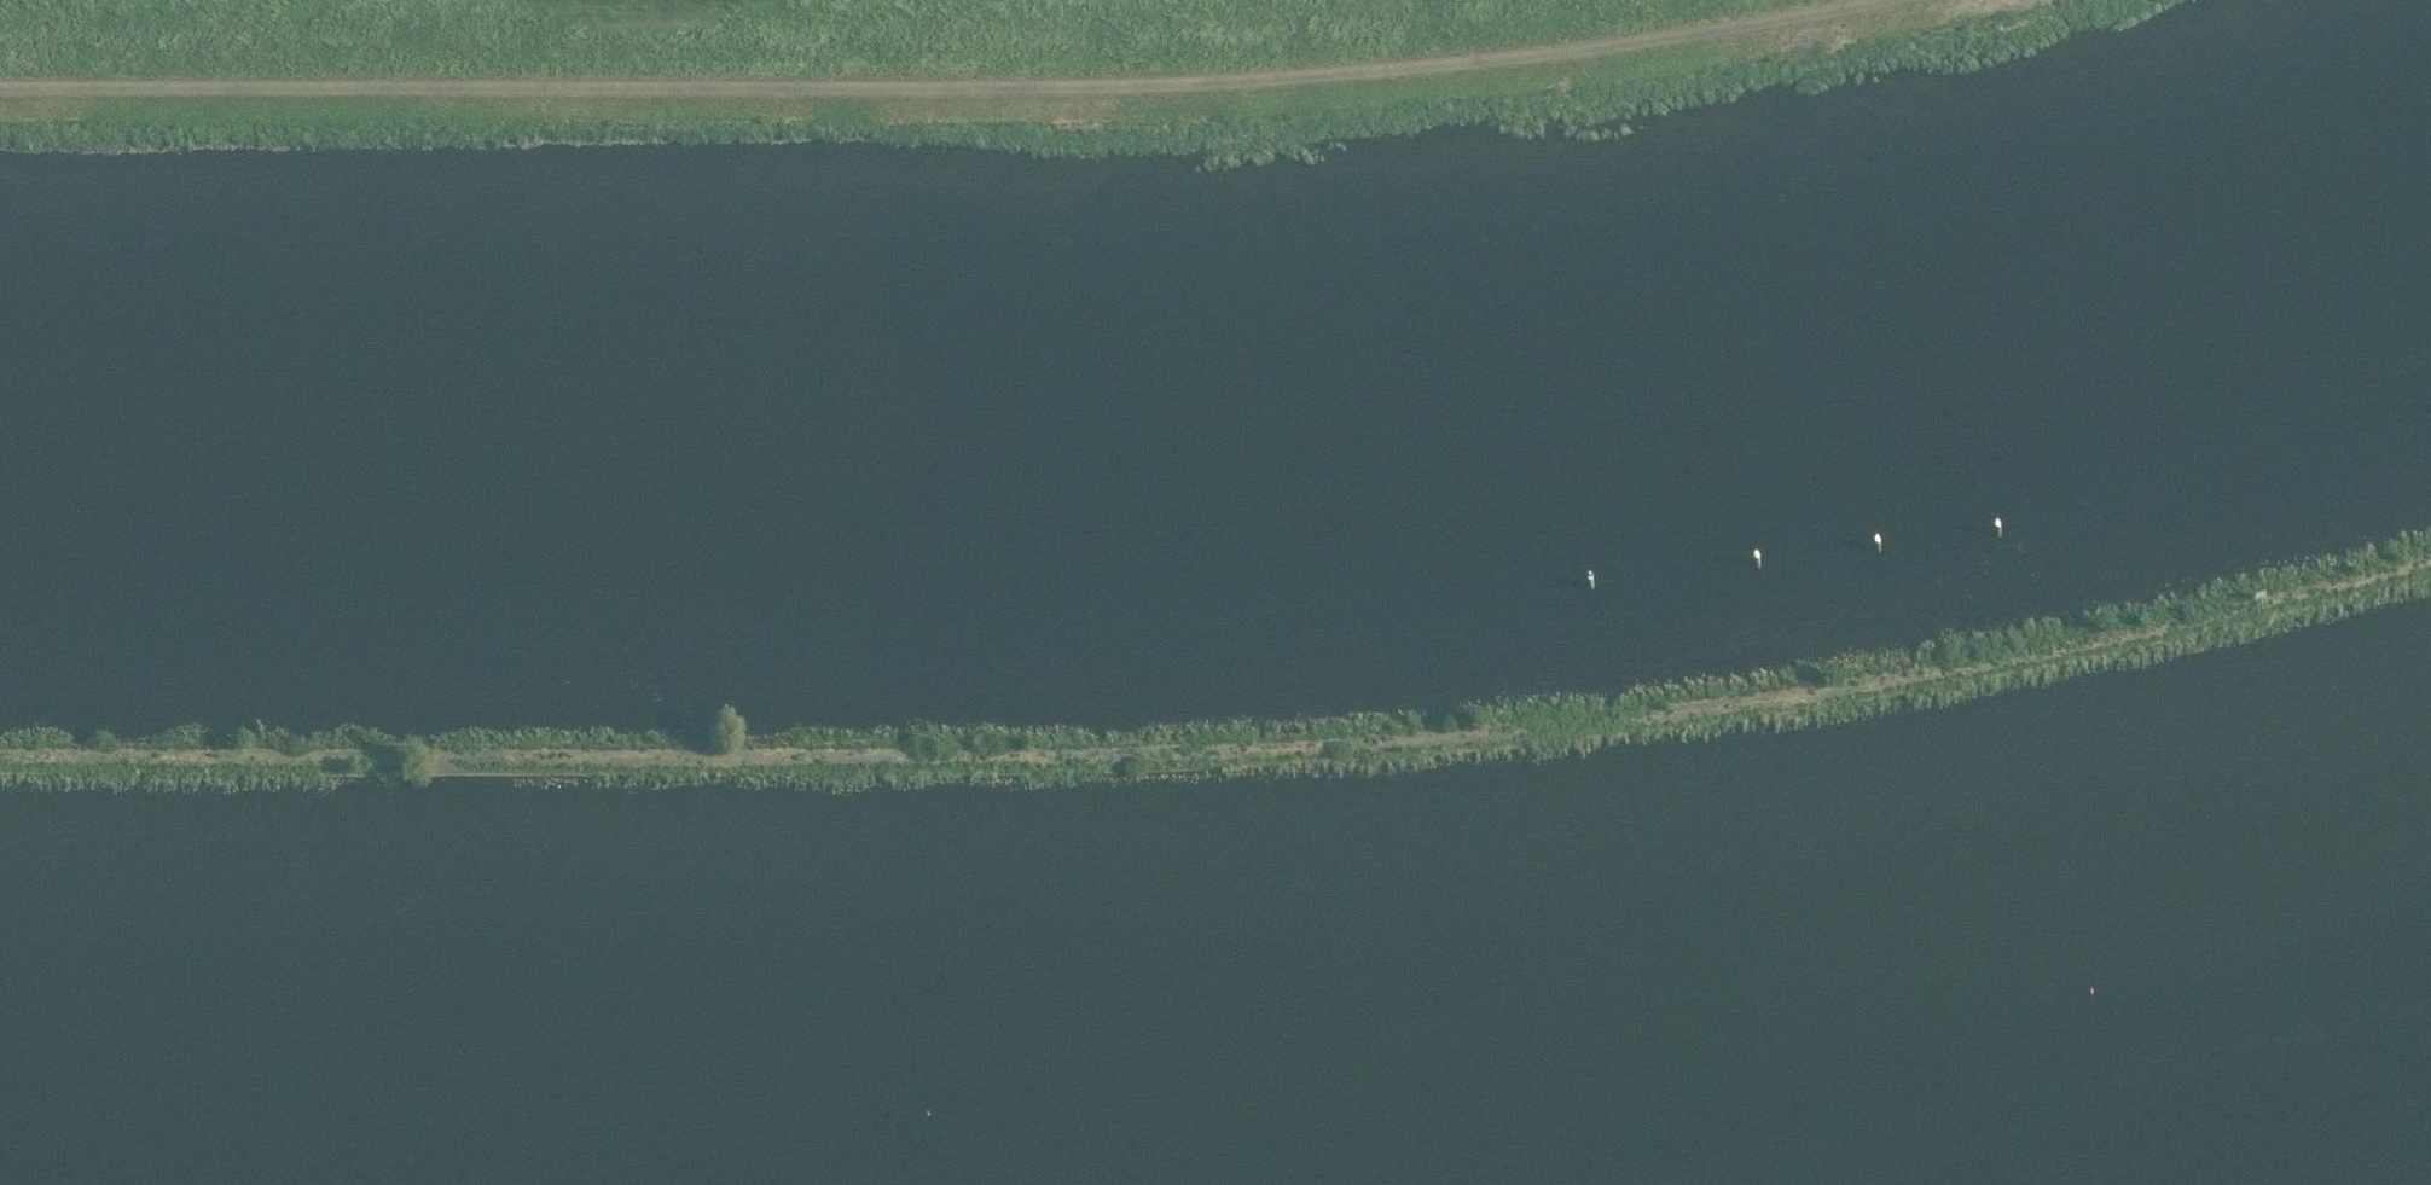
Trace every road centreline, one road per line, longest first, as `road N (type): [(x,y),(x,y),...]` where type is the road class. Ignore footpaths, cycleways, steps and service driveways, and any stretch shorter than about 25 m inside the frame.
road 1 (unclassified): [(1856,0),(1519,50),(1158,79),(0,82)]

